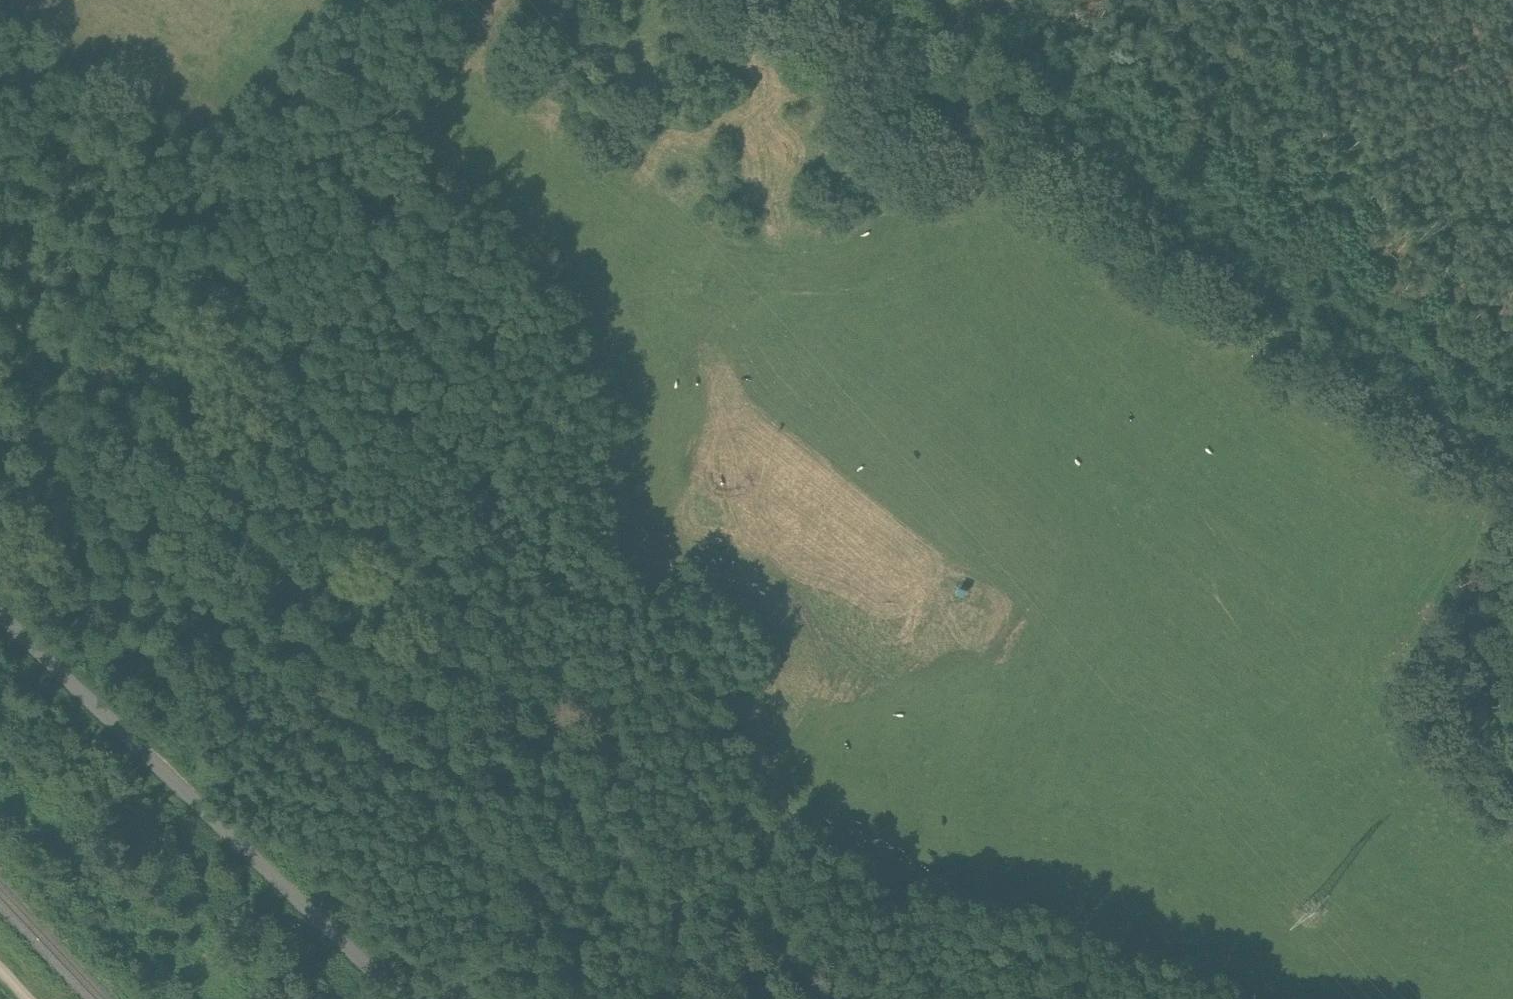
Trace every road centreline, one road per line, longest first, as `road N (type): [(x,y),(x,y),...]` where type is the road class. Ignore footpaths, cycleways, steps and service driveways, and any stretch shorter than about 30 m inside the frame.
road 1 (unclassified): [(0,611),(421,998)]

